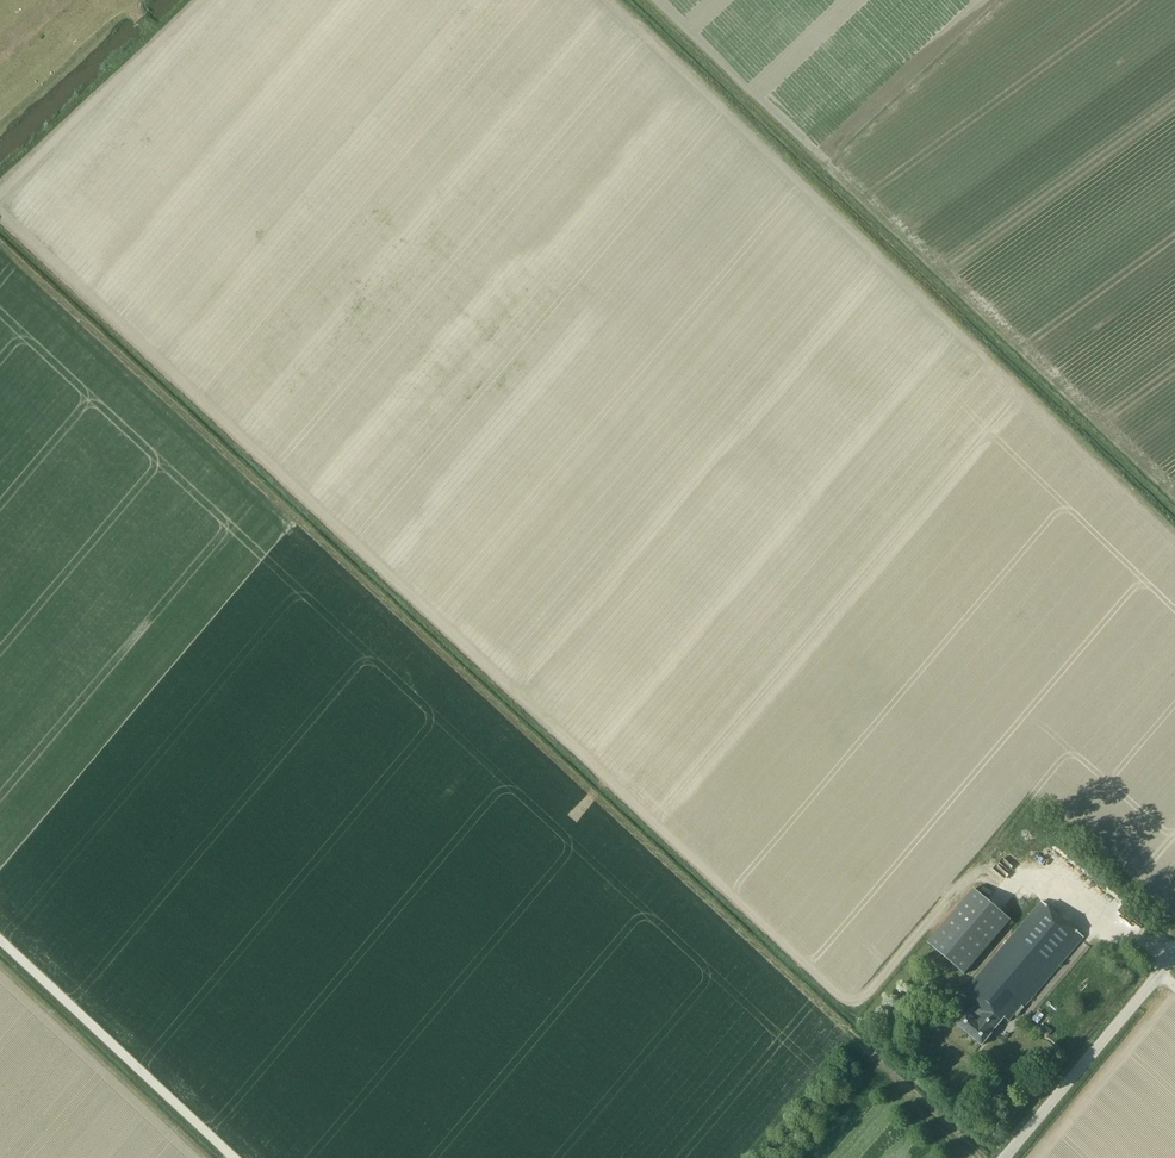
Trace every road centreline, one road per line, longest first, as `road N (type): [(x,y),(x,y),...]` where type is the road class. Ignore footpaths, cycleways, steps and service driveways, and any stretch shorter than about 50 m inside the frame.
road 1 (track): [(231,1157),(0,944)]
road 2 (unclassified): [(1000,1157),(1174,953)]

